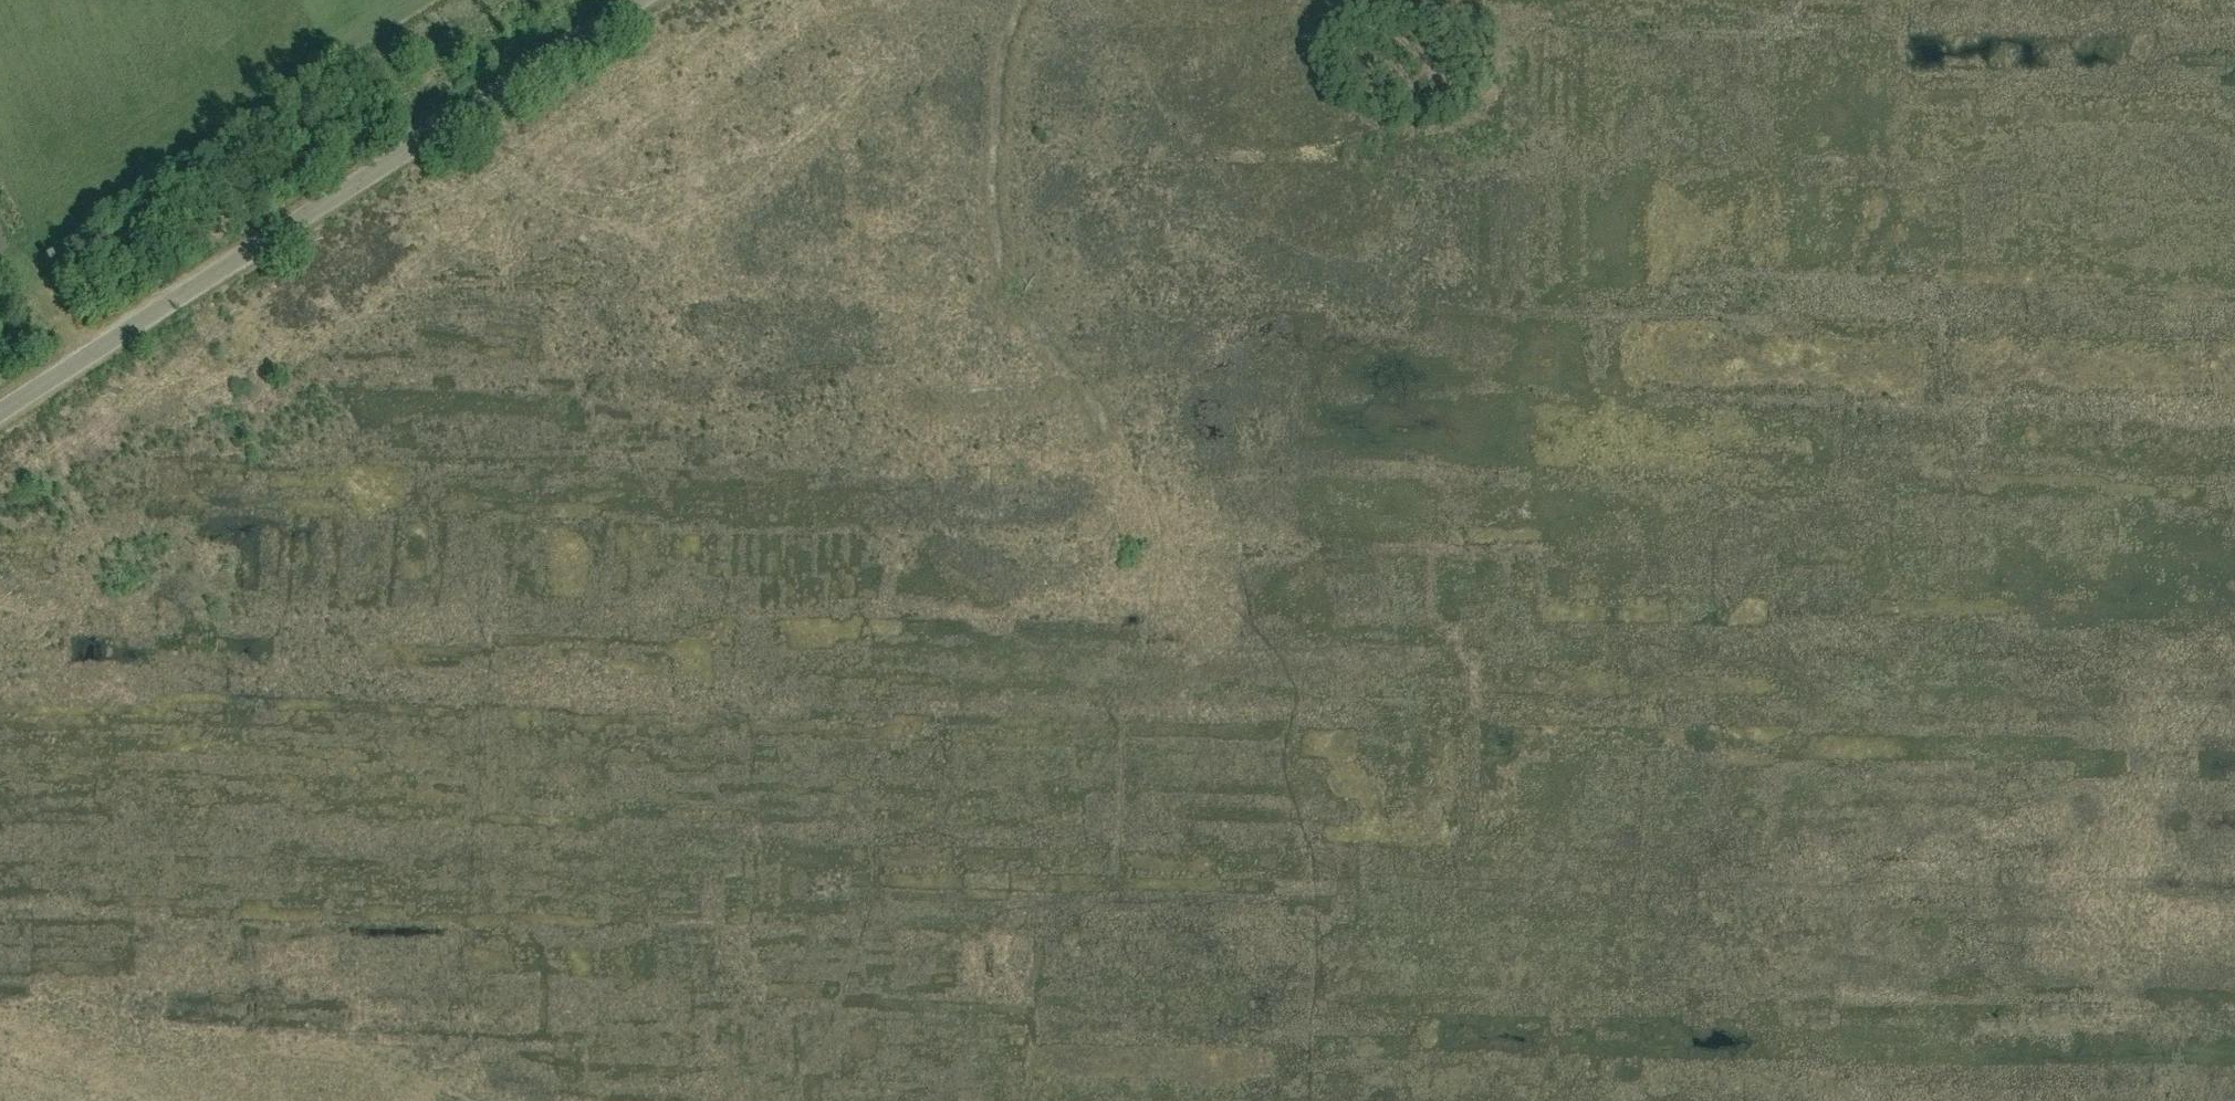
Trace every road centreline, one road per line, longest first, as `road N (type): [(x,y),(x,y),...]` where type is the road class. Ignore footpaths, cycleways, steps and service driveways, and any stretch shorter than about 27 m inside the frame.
road 1 (unclassified): [(0,417),(648,0)]

